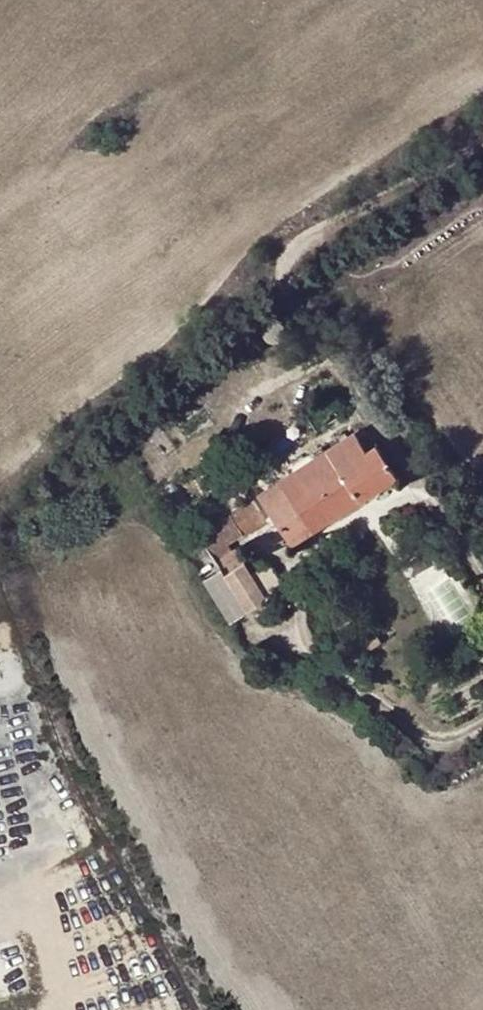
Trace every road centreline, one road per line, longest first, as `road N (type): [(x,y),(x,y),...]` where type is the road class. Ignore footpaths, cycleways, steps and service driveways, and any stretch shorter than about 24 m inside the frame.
road 1 (track): [(482,586),(289,294),(282,272),(288,247),(482,139)]

